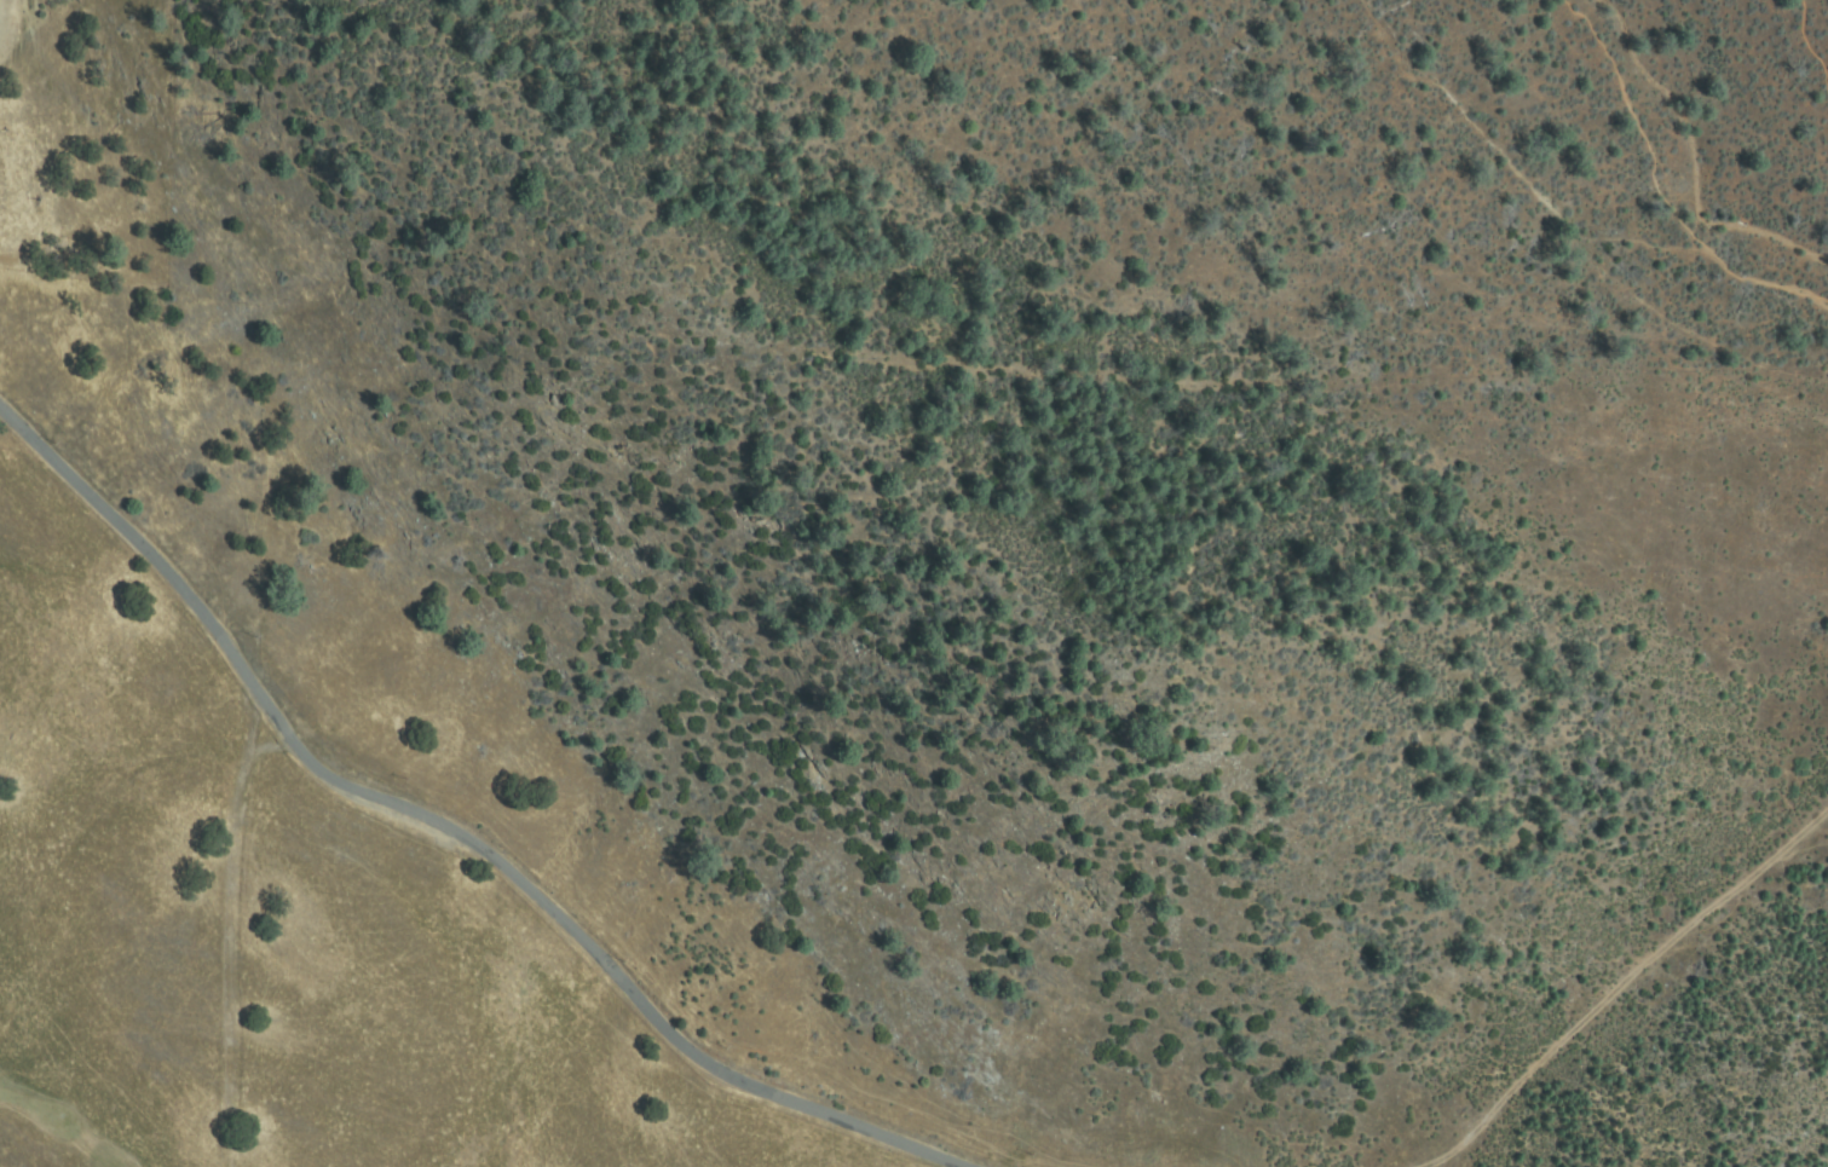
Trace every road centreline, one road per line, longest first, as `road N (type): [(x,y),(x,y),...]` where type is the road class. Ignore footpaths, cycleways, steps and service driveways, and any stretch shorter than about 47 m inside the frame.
road 1 (residential): [(964,1166),(715,1065),(501,856),(462,830),(350,786),(327,769),(213,614),(0,411)]

